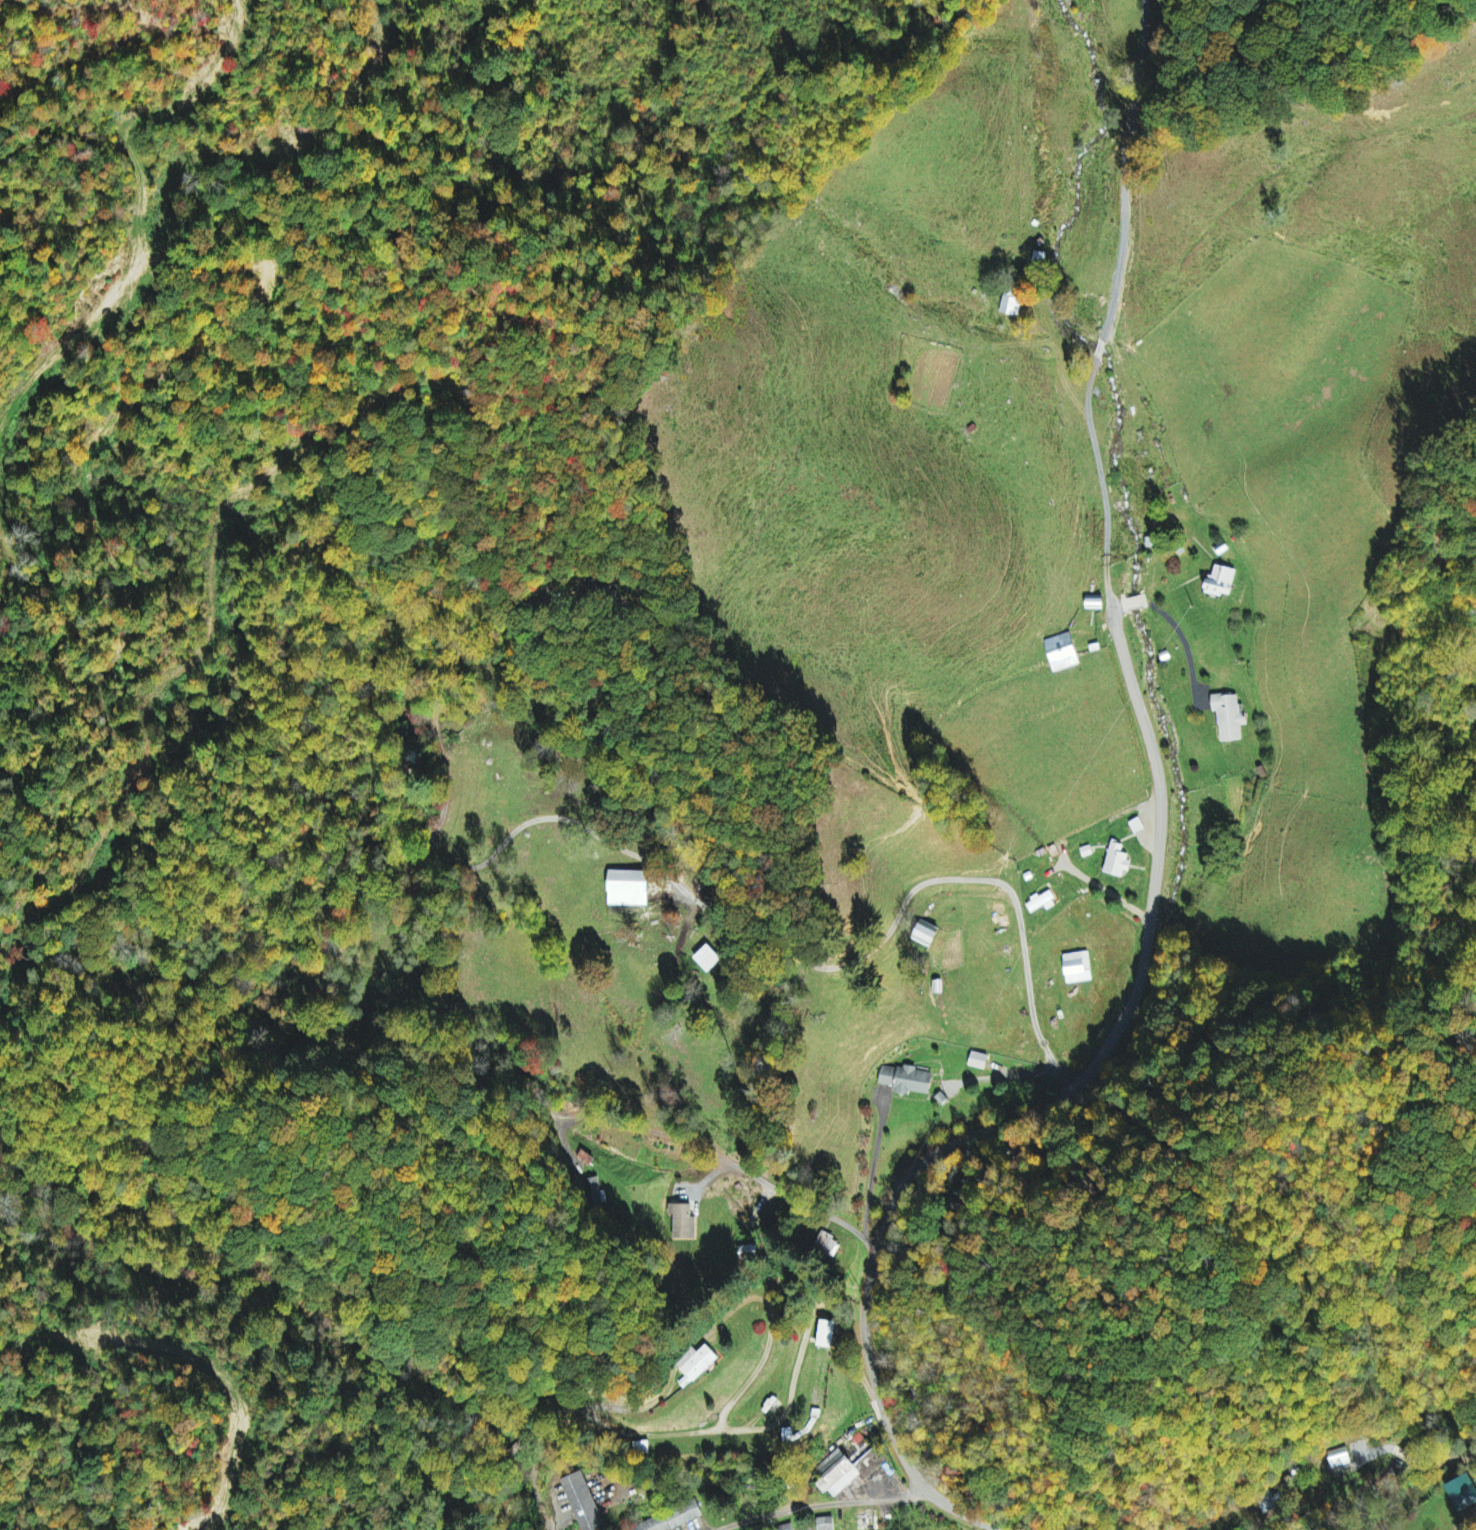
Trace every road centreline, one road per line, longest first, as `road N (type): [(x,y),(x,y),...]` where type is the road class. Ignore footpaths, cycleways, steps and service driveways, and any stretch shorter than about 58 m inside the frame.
road 1 (residential): [(1001,1529),(886,1464),(859,1335),(888,1213),(911,1172),(943,1147),(1038,1115),(1078,1086),(1118,1030),(1141,978),(1162,792),(1112,611),(1083,445),(1101,340),(1142,216),(1155,0)]
road 2 (residential): [(1078,1086),(1057,1067),(1037,1028),(1020,913),(1001,881),(918,885),(884,941),(853,961),(821,967),(715,912),(646,858),(563,817),(523,824),(485,864),(420,870),(410,859),(438,828),(448,799),(437,732)]
road 3 (residential): [(879,1254),(688,1151),(604,1119),(516,1099)]
road 4 (residential): [(657,1529),(886,1464)]

